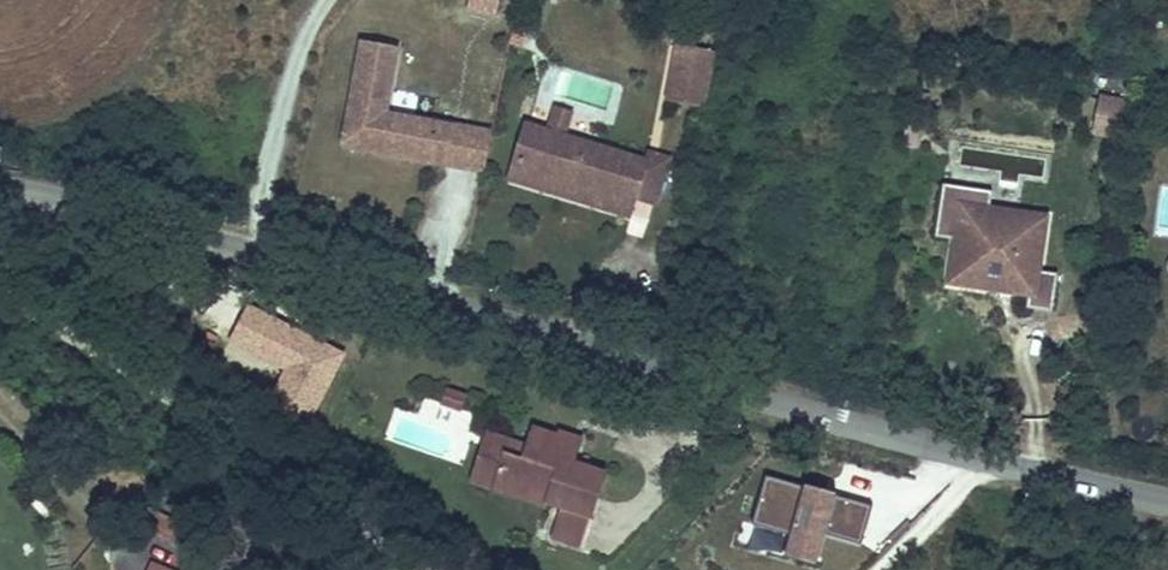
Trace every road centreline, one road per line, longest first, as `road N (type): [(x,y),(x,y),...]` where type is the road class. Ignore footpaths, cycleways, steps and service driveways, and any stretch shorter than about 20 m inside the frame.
road 1 (residential): [(1167,502),(787,416),(15,187)]
road 2 (unclassified): [(15,187),(5,267),(31,308),(151,378),(420,569)]

